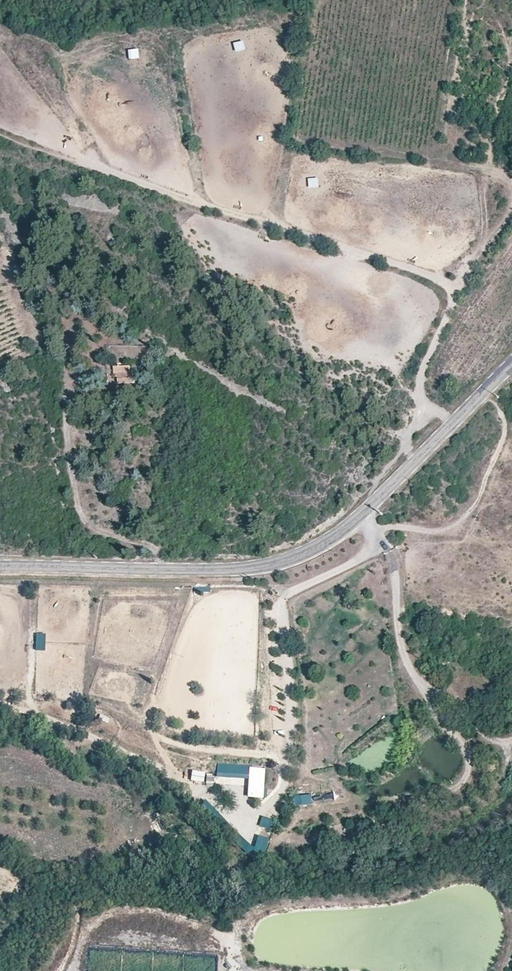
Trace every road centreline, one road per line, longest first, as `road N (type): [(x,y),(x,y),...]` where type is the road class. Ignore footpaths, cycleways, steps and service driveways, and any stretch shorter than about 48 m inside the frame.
road 1 (track): [(0,137),(440,282),(454,294),(422,365),(412,461)]
road 2 (tertiary): [(511,364),(352,521),(301,555),(231,571),(0,567)]
road 3 (track): [(358,514),(398,555),(402,653),(444,727),(461,740),(470,764),(457,788)]
road 4 (track): [(158,569),(156,548),(91,526),(77,508),(67,374)]

